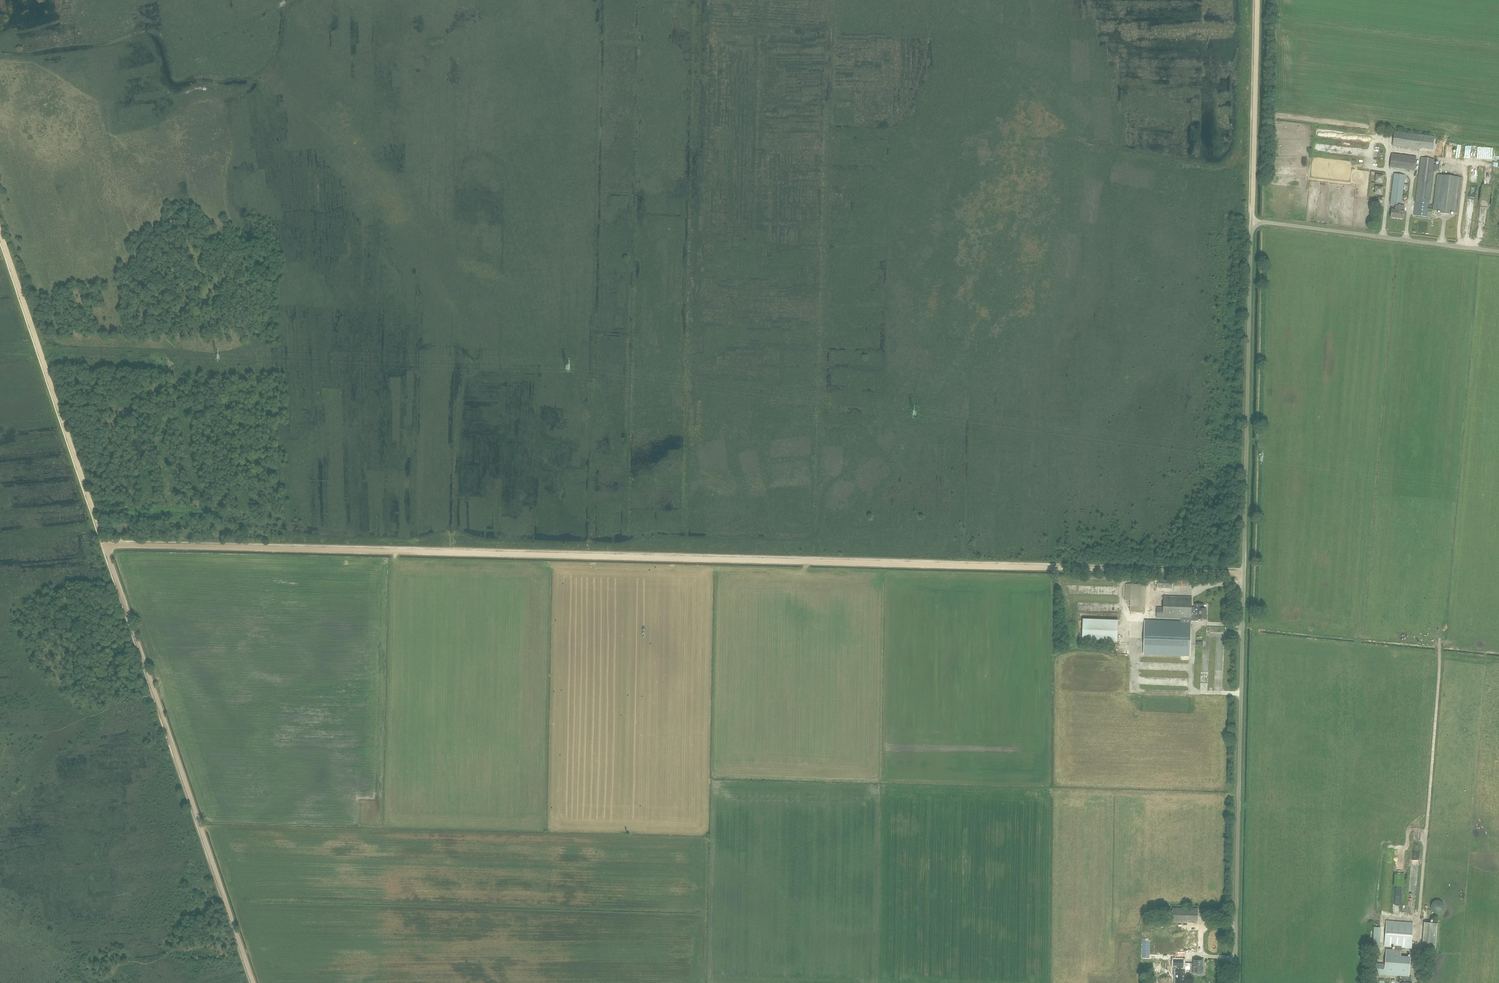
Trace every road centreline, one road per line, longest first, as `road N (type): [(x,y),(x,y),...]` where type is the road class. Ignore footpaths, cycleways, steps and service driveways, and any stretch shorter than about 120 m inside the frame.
road 1 (track): [(105,545),(1244,573)]
road 2 (unclassified): [(1236,982),(1253,220)]
road 3 (track): [(105,545),(253,982)]
road 4 (track): [(0,233),(105,545)]
road 5 (unclassified): [(1498,253),(1253,220)]
road 6 (track): [(1258,0),(1253,220)]

